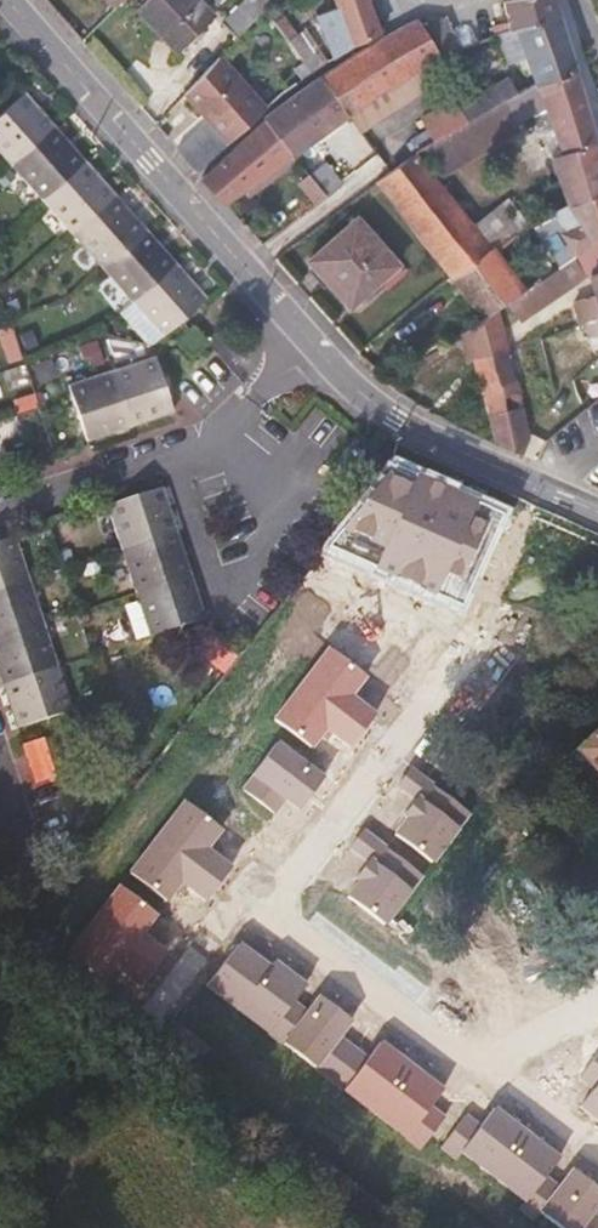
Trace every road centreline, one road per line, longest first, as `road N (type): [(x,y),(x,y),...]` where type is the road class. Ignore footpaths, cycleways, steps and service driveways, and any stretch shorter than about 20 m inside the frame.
road 1 (tertiary): [(9,0),(309,341)]
road 2 (residential): [(0,516),(202,451),(298,366),(309,341)]
road 3 (tertiary): [(309,341),(398,422),(597,512)]
road 4 (residential): [(464,647),(293,877),(258,891)]
road 5 (residential): [(484,1069),(258,891)]
road 6 (residential): [(258,891),(156,1024)]
road 7 (residential): [(597,1153),(484,1069)]
road 8 (residential): [(597,1009),(484,1069)]

